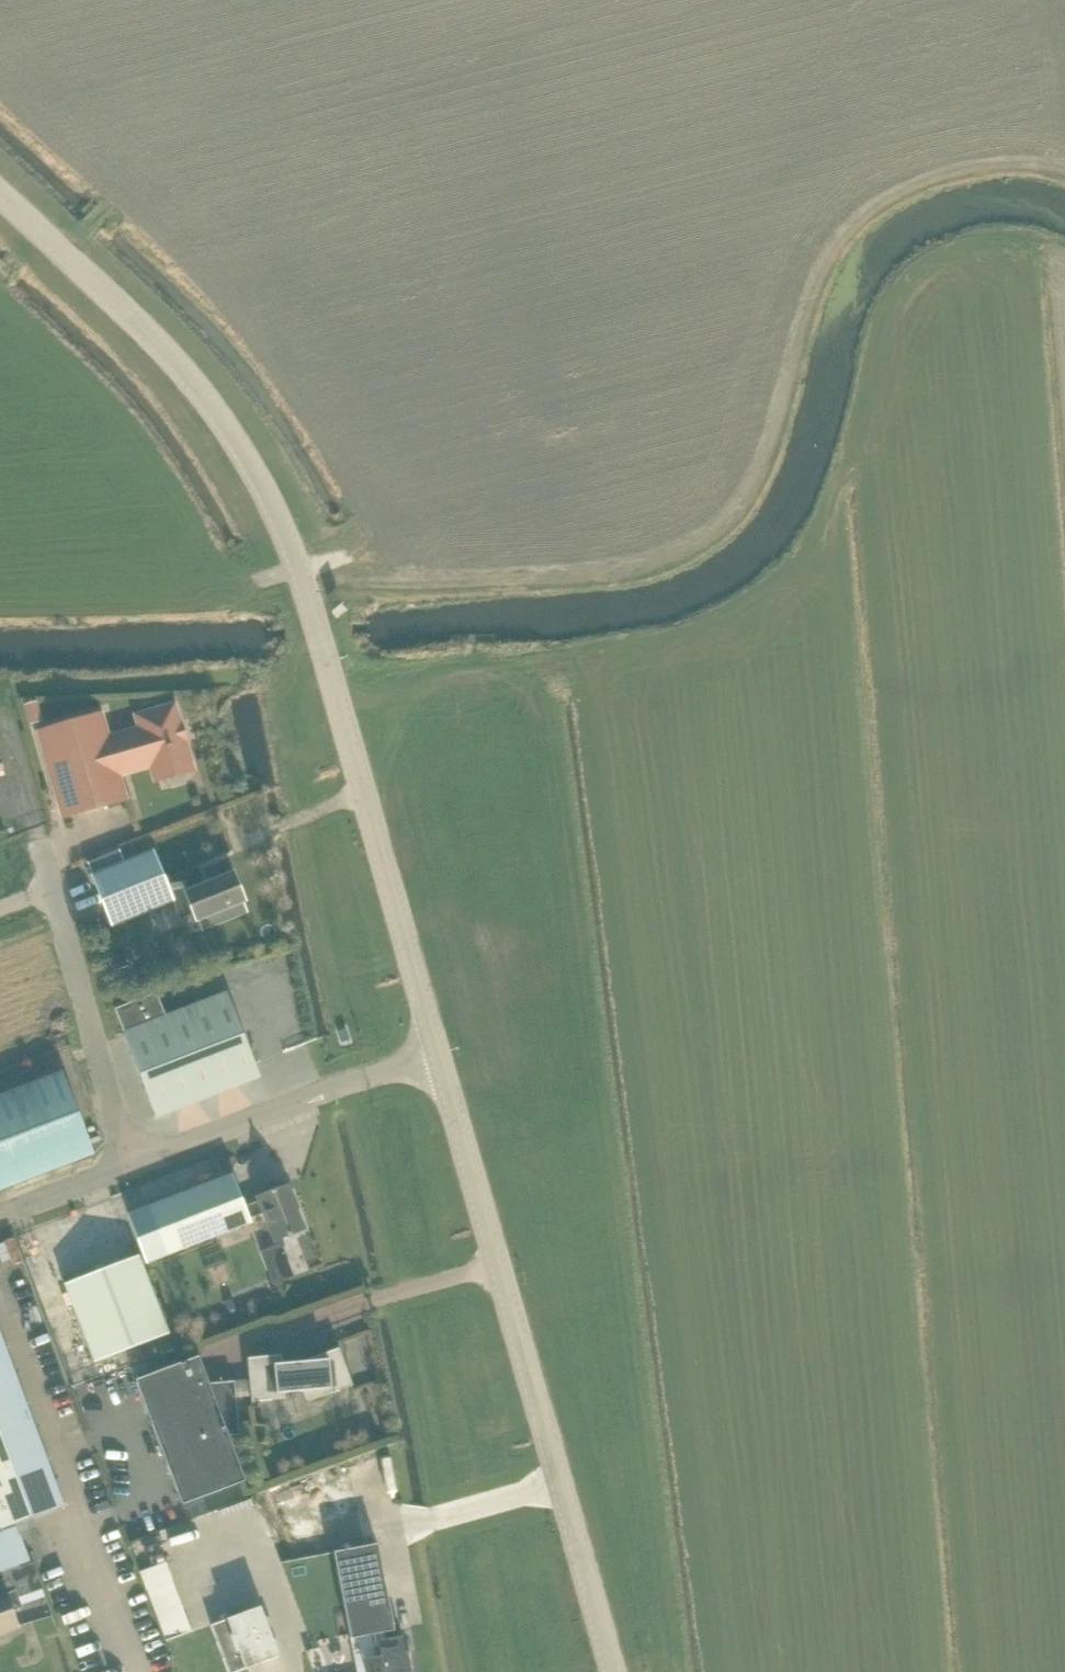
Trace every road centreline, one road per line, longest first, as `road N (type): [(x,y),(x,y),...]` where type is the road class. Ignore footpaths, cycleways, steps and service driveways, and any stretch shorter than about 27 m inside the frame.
road 1 (secondary): [(0,195),(183,373),(279,522),(435,1052)]
road 2 (secondary): [(435,1052),(611,1671)]
road 3 (unclassified): [(129,1166),(435,1052)]
road 4 (unclassified): [(129,1166),(42,854)]
road 5 (unclassified): [(0,1215),(129,1166)]

